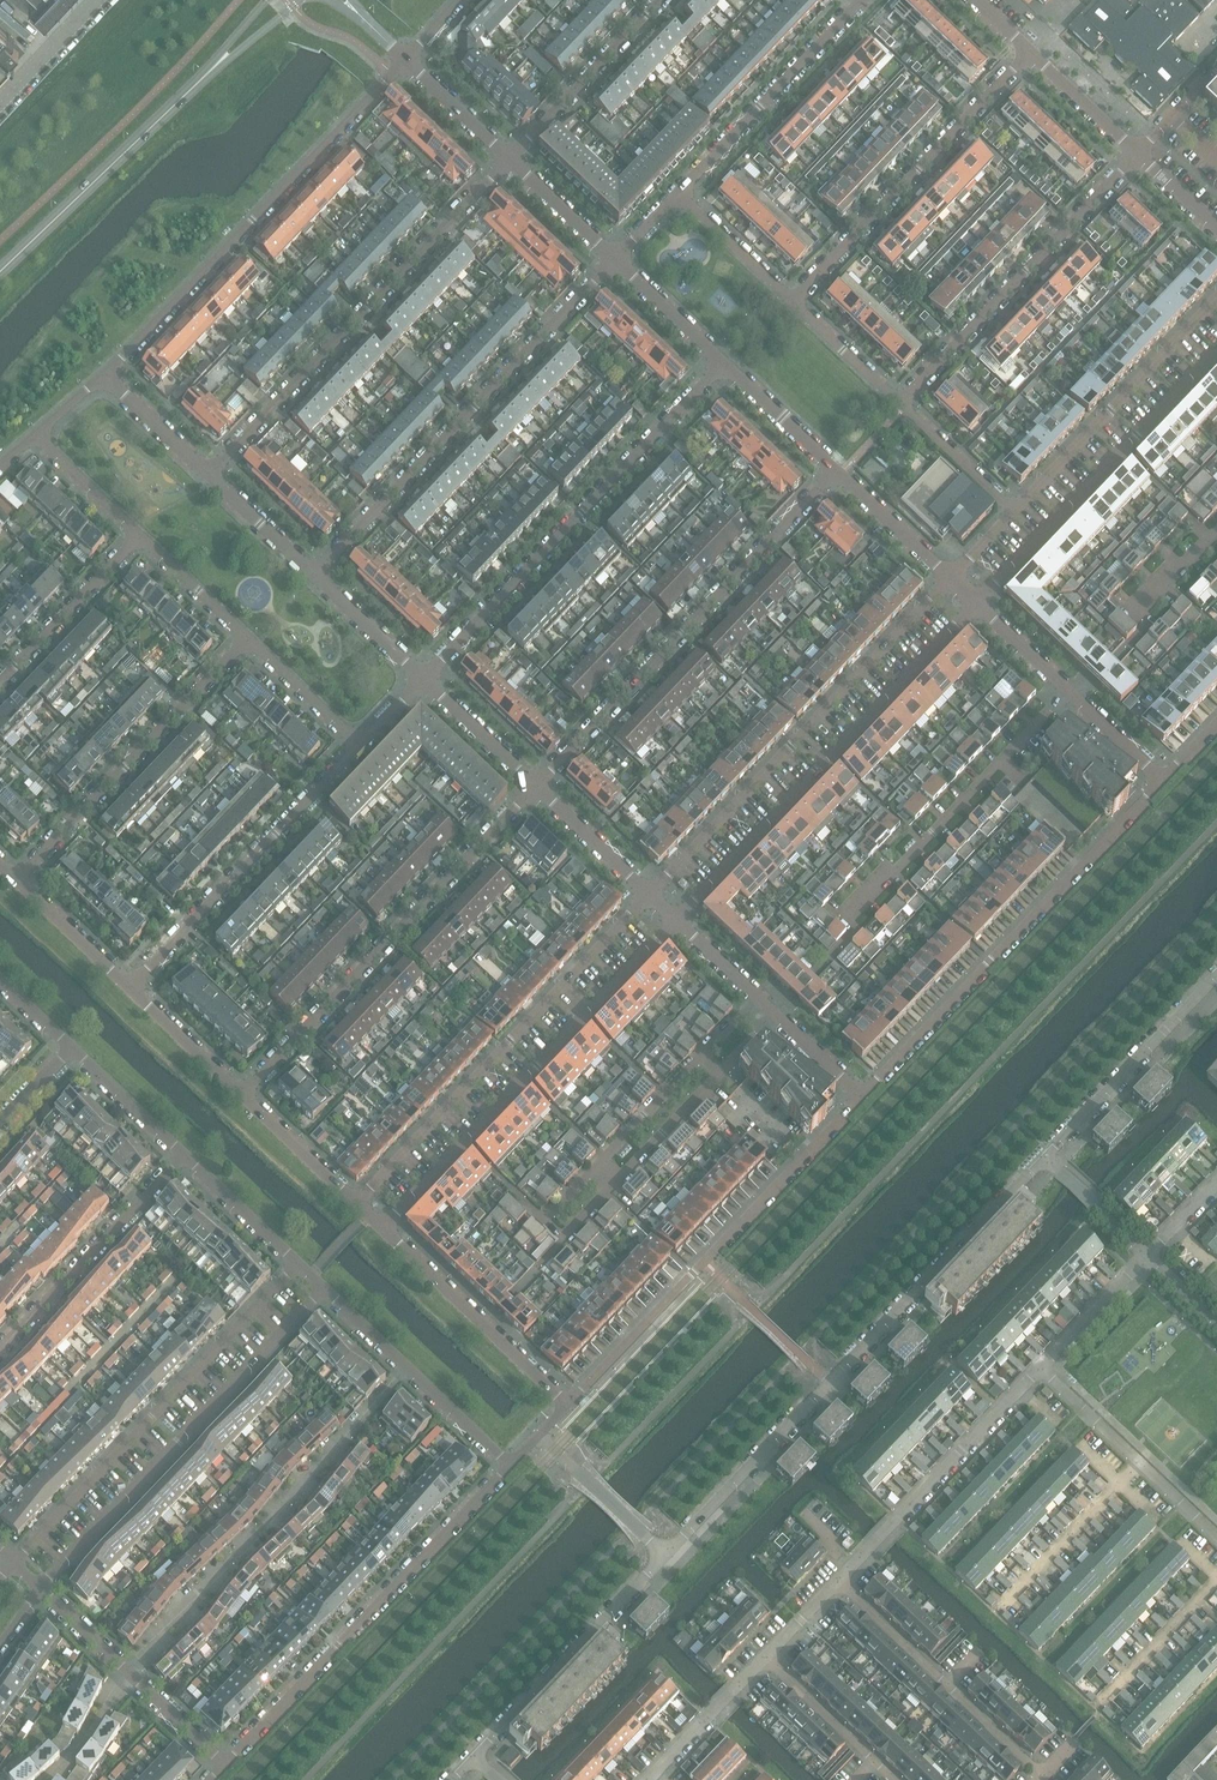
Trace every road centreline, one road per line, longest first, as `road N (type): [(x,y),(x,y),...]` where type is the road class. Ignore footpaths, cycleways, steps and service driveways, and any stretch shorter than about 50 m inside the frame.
road 1 (residential): [(665,1555),(1043,1158)]
road 2 (residential): [(407,58),(105,377)]
road 3 (residential): [(1160,776),(860,1096)]
road 4 (residential): [(948,576),(650,893)]
road 5 (residential): [(677,919),(979,606)]
road 6 (residential): [(424,679),(725,366)]
road 7 (residential): [(210,475),(507,159)]
road 8 (residential): [(538,785),(837,471)]
road 9 (residential): [(615,262),(316,575)]
road 10 (residential): [(242,1096),(538,785)]
road 11 (residential): [(650,893),(354,1203)]
road 12 (residential): [(383,1230),(677,919)]
road 13 (residential): [(568,1405),(860,1096)]
road 14 (residential): [(511,1464),(225,1766)]
road 15 (residential): [(42,1591),(325,1288)]
road 16 (residential): [(300,1264),(13,1563)]
road 17 (residential): [(128,1673),(409,1369)]
road 18 (residential): [(979,606),(1216,351)]
road 19 (residential): [(901,404),(1137,156)]
road 20 (residential): [(793,301),(1028,54)]
road 21 (residential): [(757,996),(545,1221),(564,1239)]
road 22 (residential): [(129,989),(360,746)]
road 23 (residential): [(245,638),(17,881)]
road 24 (residential): [(848,919),(1069,691)]
road 25 (residential): [(775,1014),(564,1239)]
road 26 (secondary): [(219,61),(0,272)]
road 27 (residential): [(837,1582),(1040,1369)]
road 28 (residential): [(1216,298),(1014,509)]
road 29 (residential): [(1042,1776),(837,1582)]
road 30 (residential): [(475,1755),(665,1555)]
road 31 (residential): [(186,1155),(0,1350)]
road 32 (residential): [(861,0),(680,192)]
road 33 (residential): [(568,1405),(383,1230)]
road 34 (residential): [(1043,1158),(1216,976)]
road 35 (residential): [(661,0),(507,159)]
road 36 (residential): [(999,1607),(1140,1462)]
road 37 (residential): [(0,682),(139,537)]
road 38 (residential): [(1094,1717),(1216,1579)]
road 39 (residential): [(764,1657),(893,1779)]
road 40 (residential): [(665,1555),(538,1435)]
road 41 (residential): [(647,1779),(764,1657)]
road 42 (residential): [(360,746),(245,638)]
road 43 (residential): [(186,1155),(300,1264)]
road 44 (residential): [(72,1047),(186,1155)]
road 45 (residential): [(793,301),(680,192)]
road 46 (residential): [(1040,1369),(1148,1256)]
road 47 (residential): [(538,785),(424,679)]
road 48 (residential): [(242,1096),(129,989)]
road 49 (residential): [(650,893),(538,785)]
road 50 (residential): [(129,989),(17,881)]
road 51 (residential): [(354,1203),(242,1096)]
road 52 (residential): [(1014,509),(901,404)]
road 53 (residential): [(837,471),(725,366)]
road 54 (residential): [(948,576),(837,471)]
road 55 (residential): [(725,366),(615,262)]
road 56 (residential): [(424,679),(316,575)]
road 57 (residential): [(1137,156),(1028,54)]
road 58 (residential): [(615,262),(507,159)]
road 59 (residential): [(901,404),(793,301)]
road 60 (residential): [(245,638),(139,537)]
road 61 (residential): [(316,575),(210,475)]
road 62 (residential): [(139,537),(36,434)]
road 63 (residential): [(210,475),(105,377)]
road 64 (residential): [(1148,1256),(1043,1158)]
road 65 (unclassified): [(0,105),(98,0)]
road 66 (residential): [(507,159),(407,58)]
road 67 (residential): [(409,1369),(511,1464)]
road 68 (residential): [(1140,1462),(1040,1369)]
road 69 (residential): [(43,1779),(81,1742),(128,1673)]
road 70 (residential): [(225,1766),(128,1673)]
road 71 (residential): [(1160,776),(1069,691)]
road 72 (residential): [(1069,691),(979,606)]
road 73 (residential): [(1134,617),(1216,530)]

